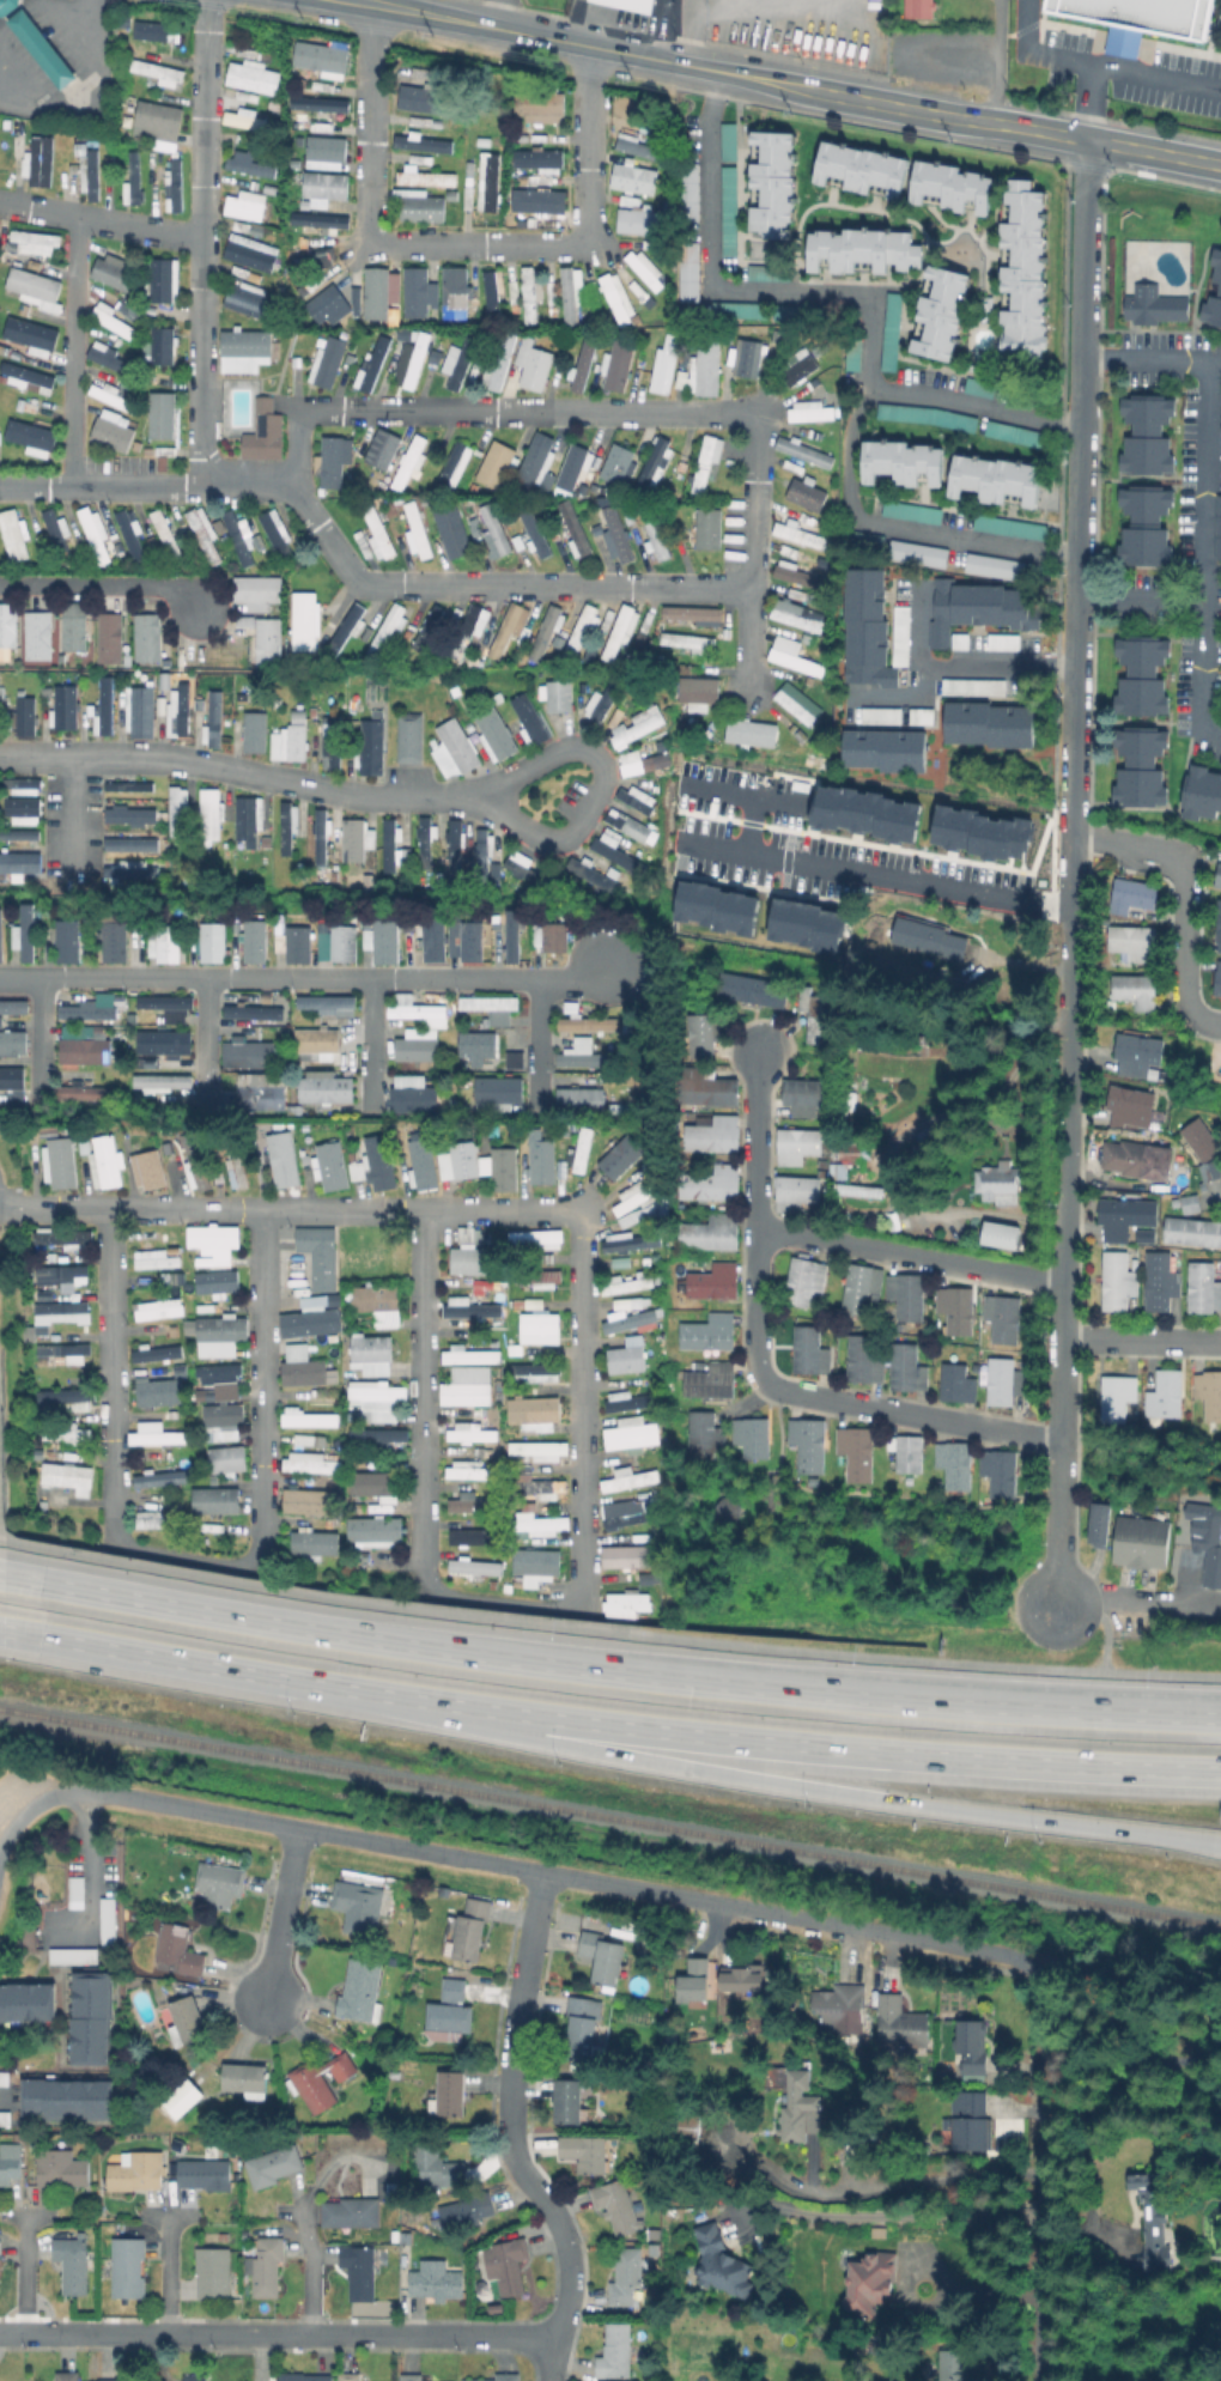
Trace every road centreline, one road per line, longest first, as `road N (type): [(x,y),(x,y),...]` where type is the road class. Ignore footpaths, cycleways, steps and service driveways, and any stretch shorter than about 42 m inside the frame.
road 1 (residential): [(1059,1421),(1088,140)]
road 2 (motorway): [(1220,1719),(654,1678),(0,1576)]
road 3 (residential): [(0,1852),(16,1824),(49,1799),(107,1793),(1049,1966)]
road 4 (motorway): [(365,1694),(531,1738),(721,1774),(1220,1843)]
road 5 (motorway): [(365,1694),(767,1743),(1220,1772)]
road 6 (residential): [(0,2333),(555,2341)]
road 7 (residential): [(542,1871),(510,2053),(508,2133),(564,2249),(567,2296),(553,2380)]
road 8 (residential): [(1039,2380),(1049,1966)]
road 9 (motorway): [(0,1630),(365,1694)]
road 10 (secondary): [(692,67),(886,107)]
road 11 (residential): [(1056,1601),(1059,1421)]
road 12 (residential): [(294,1827),(265,2002)]
road 13 (secondary): [(545,38),(692,67)]
road 14 (secondary): [(1088,140),(1220,166)]
road 15 (secondary): [(886,107),(1007,126)]

